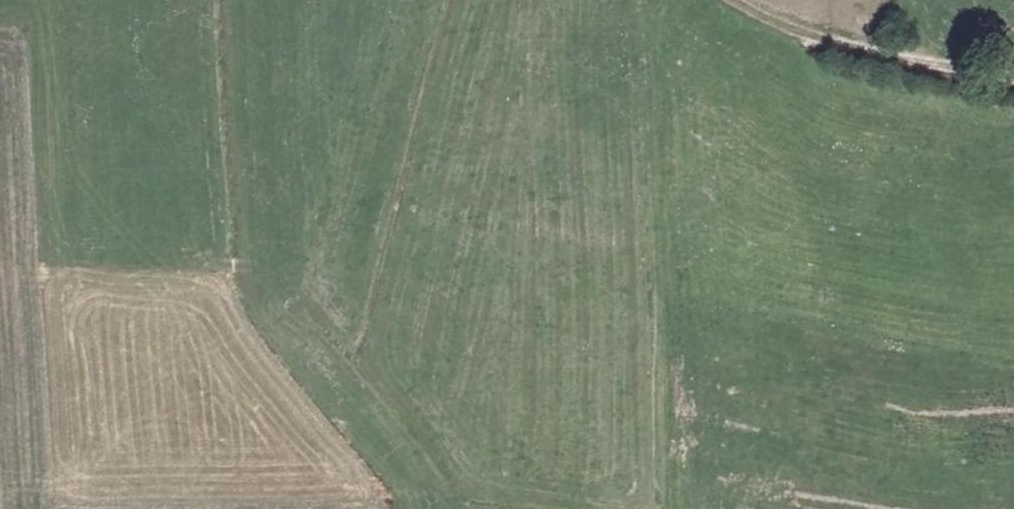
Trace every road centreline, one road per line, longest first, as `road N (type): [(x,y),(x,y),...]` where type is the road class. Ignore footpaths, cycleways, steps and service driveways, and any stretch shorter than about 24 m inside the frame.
road 1 (track): [(1013,81),(840,48),(737,0)]

